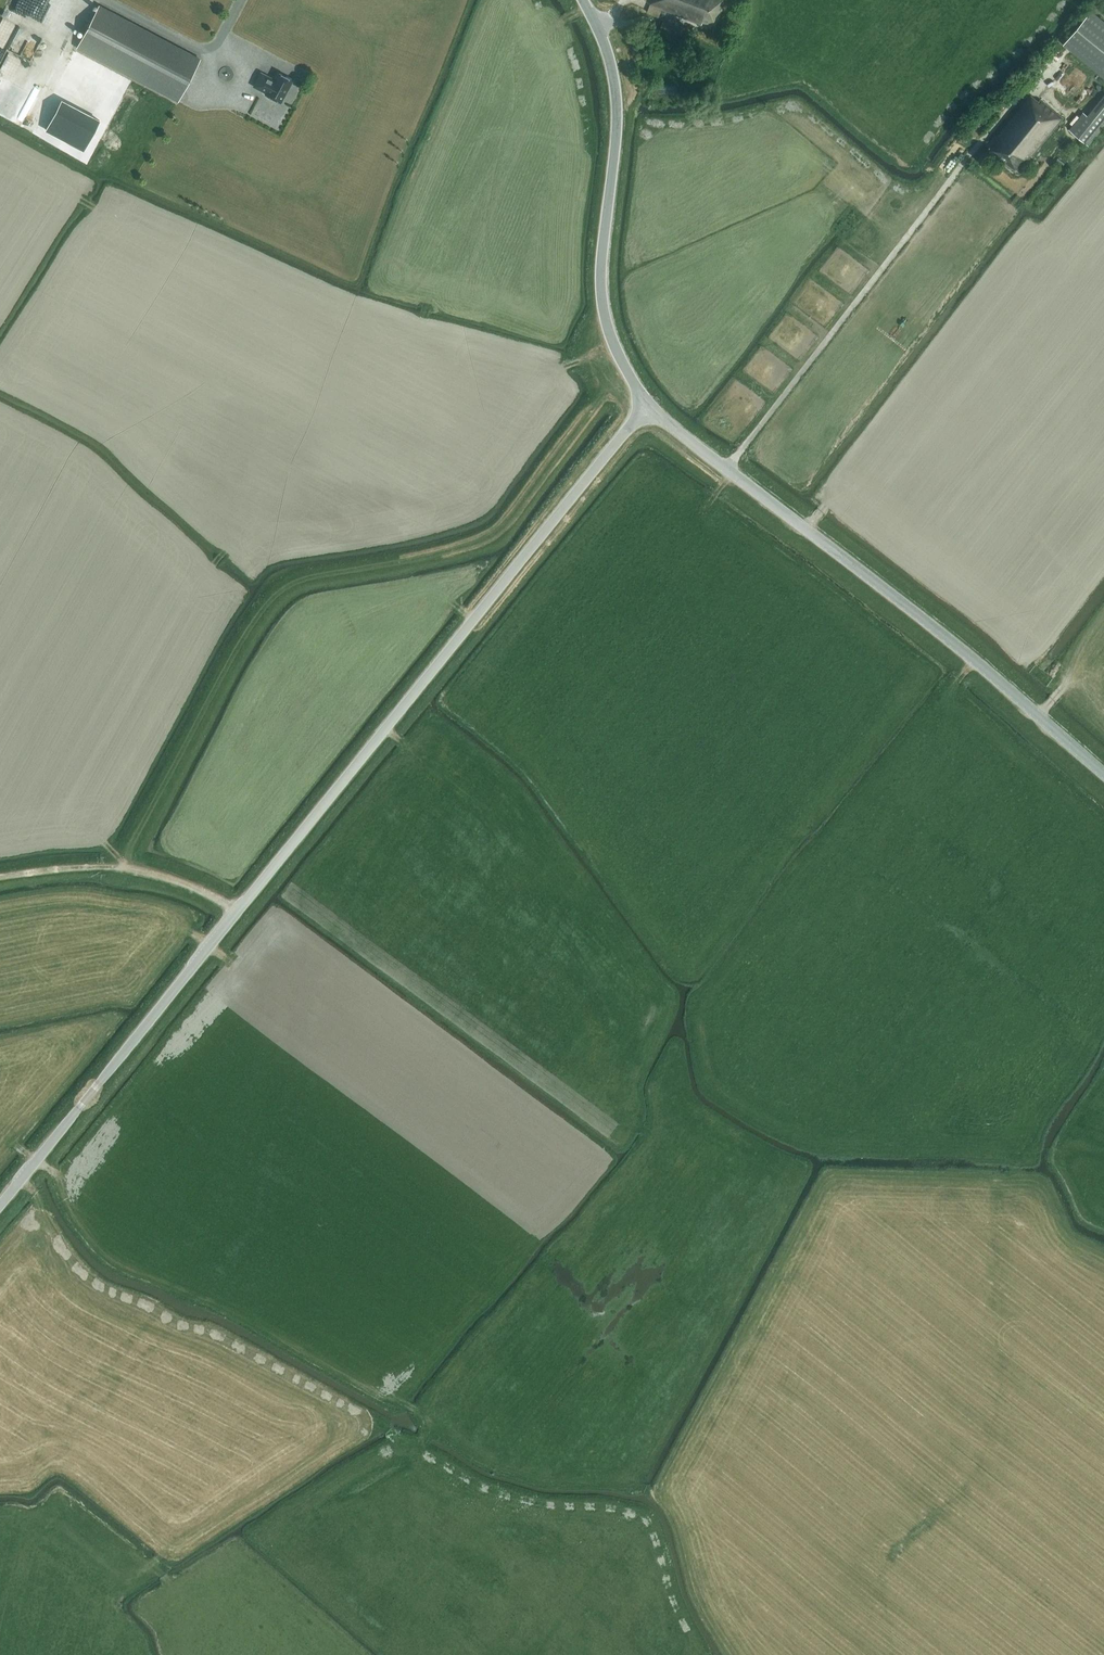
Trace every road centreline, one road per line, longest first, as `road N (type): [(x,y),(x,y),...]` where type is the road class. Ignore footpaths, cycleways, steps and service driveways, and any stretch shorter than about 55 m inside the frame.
road 1 (tertiary): [(0,1205),(649,404)]
road 2 (track): [(626,367),(492,534),(299,580),(268,602),(120,868)]
road 3 (tertiary): [(1103,774),(971,657),(649,404)]
road 4 (tertiary): [(649,404),(602,301),(617,111),(607,51),(583,0)]
road 5 (track): [(120,868),(169,880),(237,912)]
road 6 (track): [(0,877),(120,868)]

